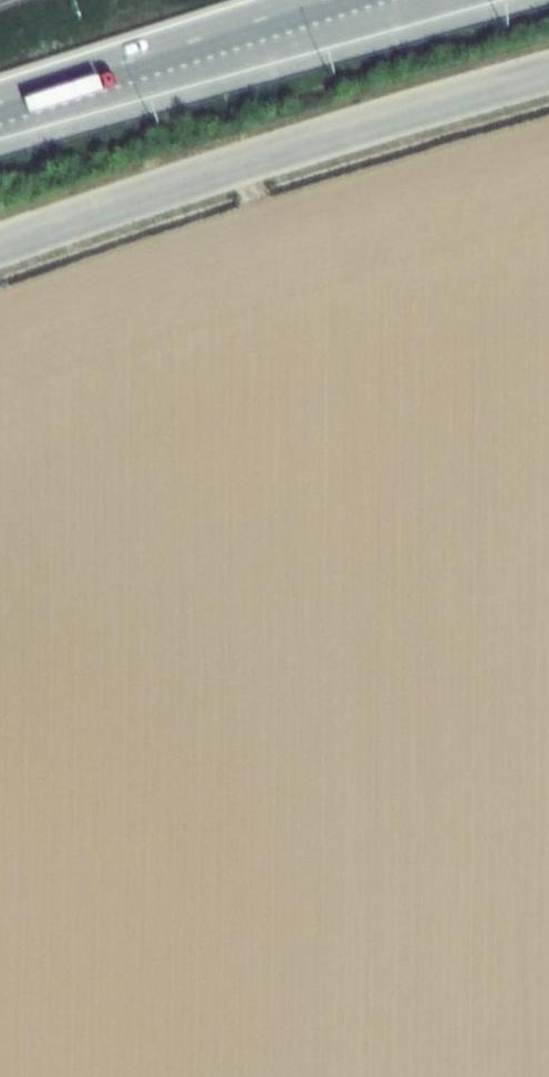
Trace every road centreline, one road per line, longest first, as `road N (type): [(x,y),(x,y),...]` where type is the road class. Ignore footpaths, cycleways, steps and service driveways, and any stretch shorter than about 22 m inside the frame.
road 1 (tertiary): [(548,79),(403,118),(0,252)]
road 2 (motorway): [(0,103),(321,0)]

